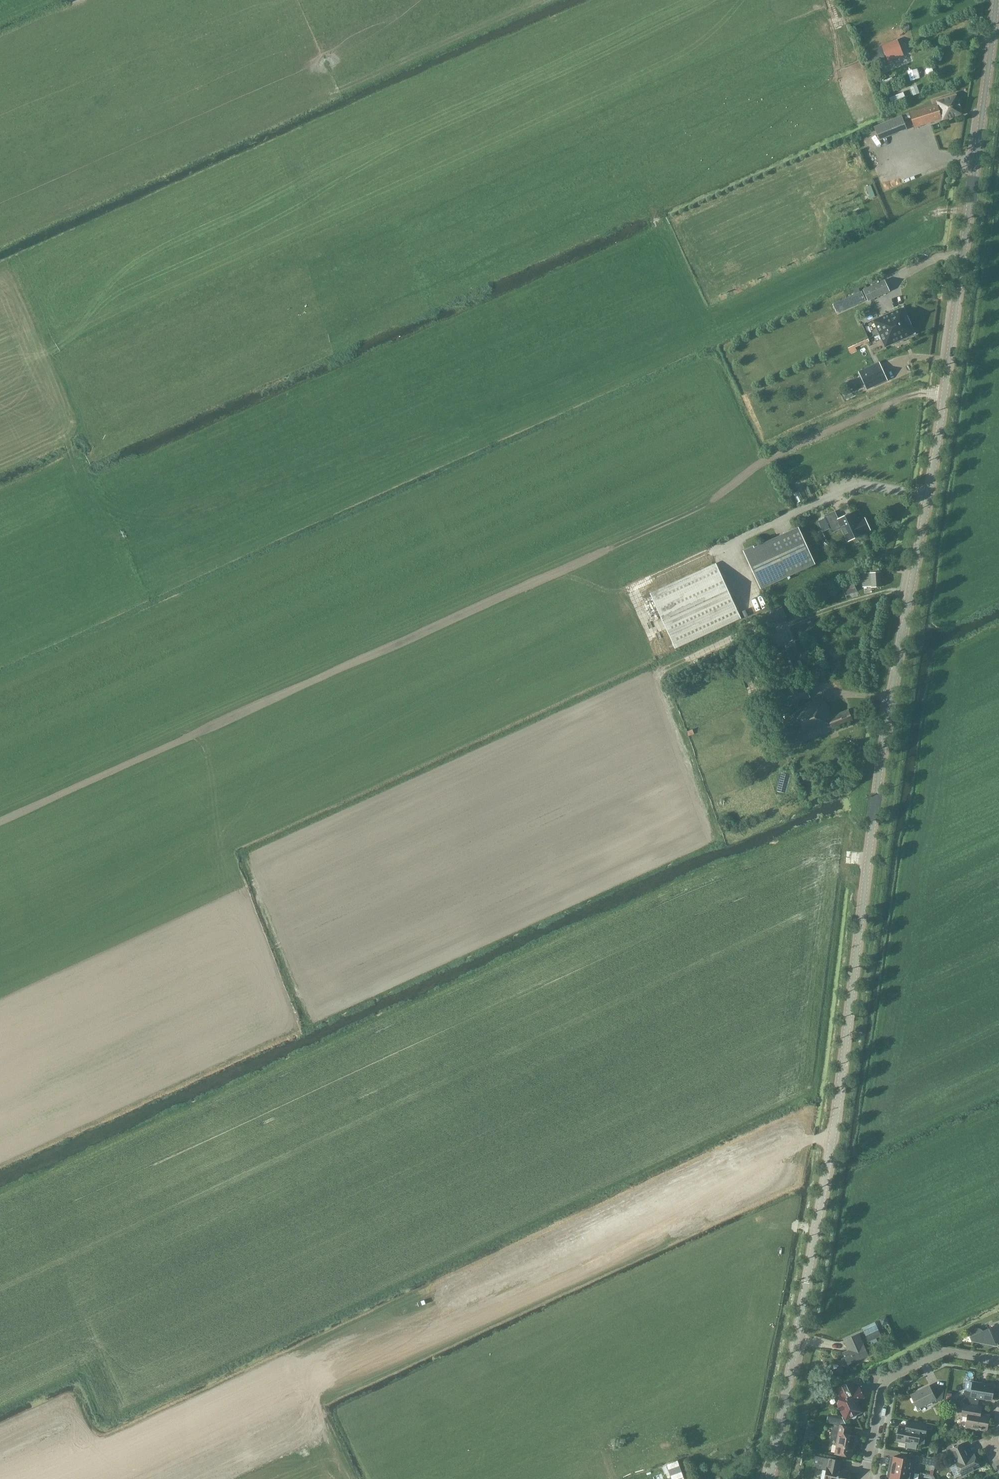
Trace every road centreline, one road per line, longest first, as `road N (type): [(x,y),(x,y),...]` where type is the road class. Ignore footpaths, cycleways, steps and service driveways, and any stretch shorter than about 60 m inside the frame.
road 1 (tertiary): [(772,1478),(841,1086),(882,751),(969,213),(995,0)]
road 2 (track): [(552,401),(941,211),(969,213)]
road 3 (residential): [(865,1478),(881,1381),(943,1351),(998,1360)]

